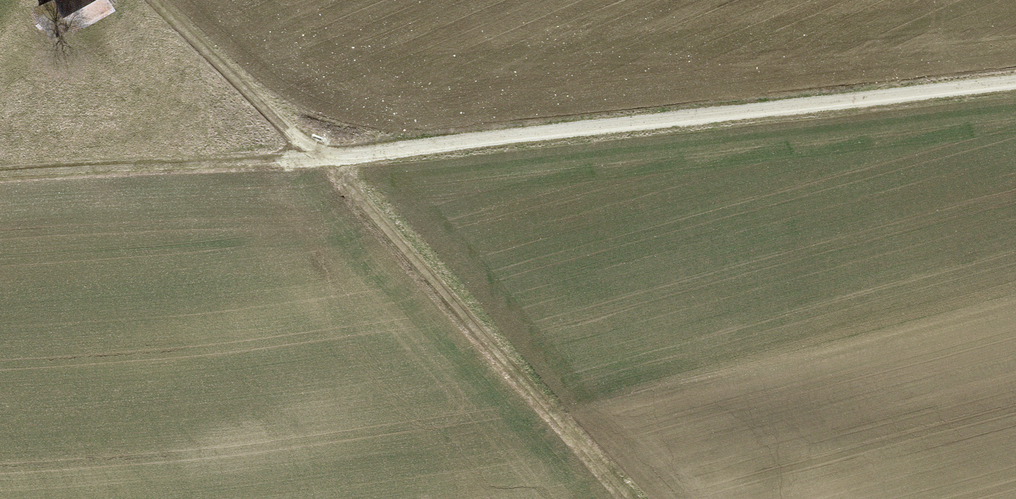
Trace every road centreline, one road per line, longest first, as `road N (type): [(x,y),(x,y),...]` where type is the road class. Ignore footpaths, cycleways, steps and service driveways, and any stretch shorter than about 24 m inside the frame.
road 1 (track): [(1015,88),(325,161)]
road 2 (track): [(633,498),(325,161)]

